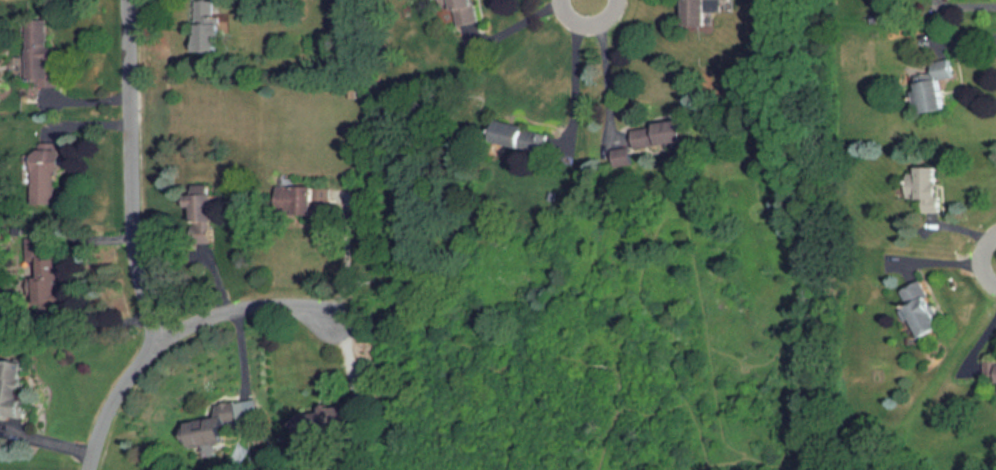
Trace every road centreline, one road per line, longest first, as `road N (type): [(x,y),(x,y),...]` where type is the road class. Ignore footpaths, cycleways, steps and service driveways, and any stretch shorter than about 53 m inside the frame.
road 1 (residential): [(165,341),(135,239),(133,0)]
road 2 (residential): [(331,320),(294,300),(234,307),(165,341),(133,378),(93,469)]

